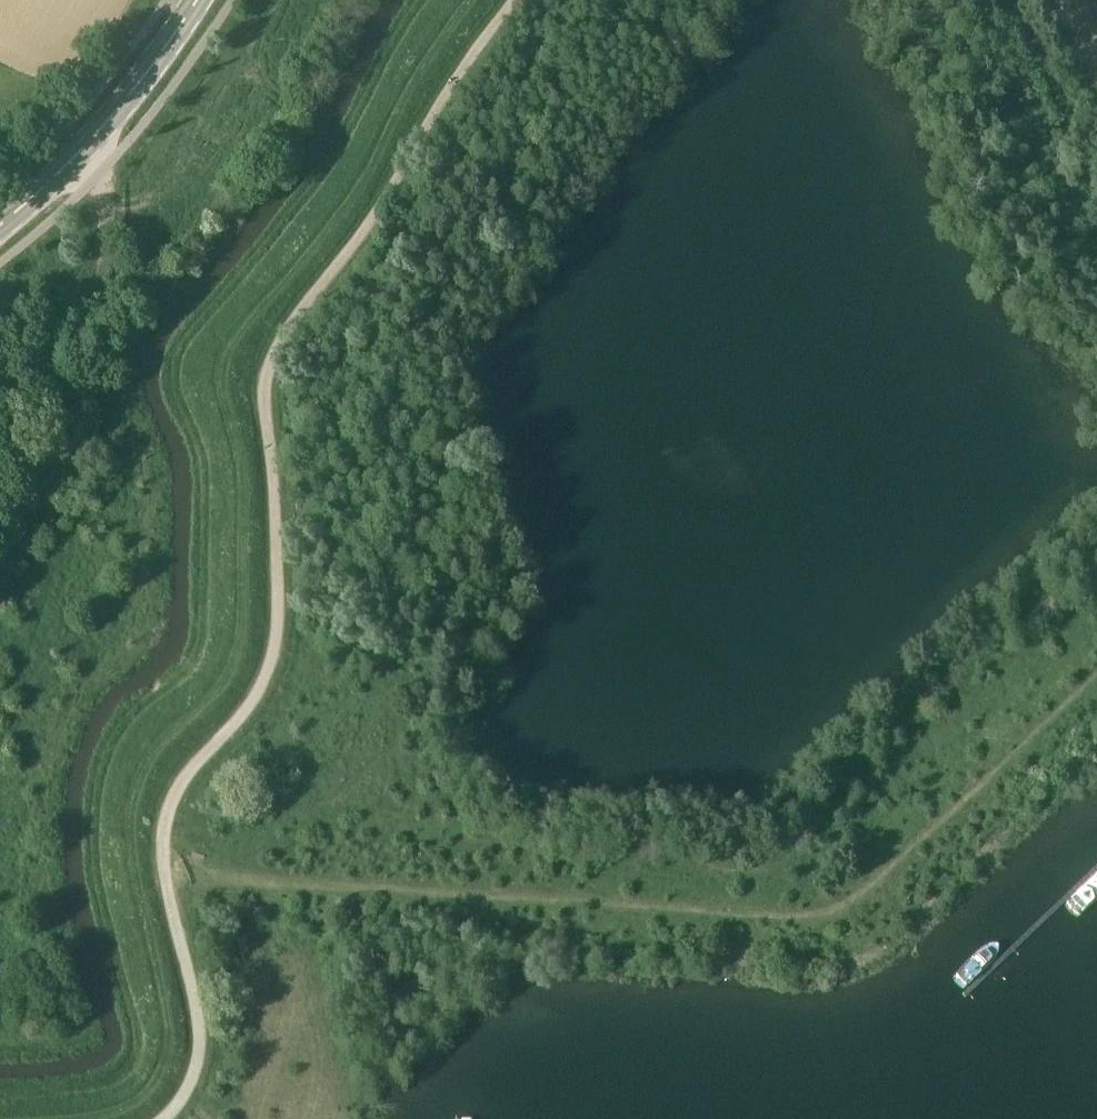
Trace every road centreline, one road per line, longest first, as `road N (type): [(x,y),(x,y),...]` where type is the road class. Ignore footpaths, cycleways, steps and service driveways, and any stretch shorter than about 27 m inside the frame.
road 1 (track): [(83,1118),(130,1107),(162,1070),(169,1034),(132,866),(130,810),(155,750),(207,704),(239,650),(242,453),(225,388),(228,343),(354,195),(418,69),(471,0)]
road 2 (track): [(79,154),(111,222),(99,265),(0,420)]
road 3 (secondary): [(0,226),(113,115),(196,0)]

